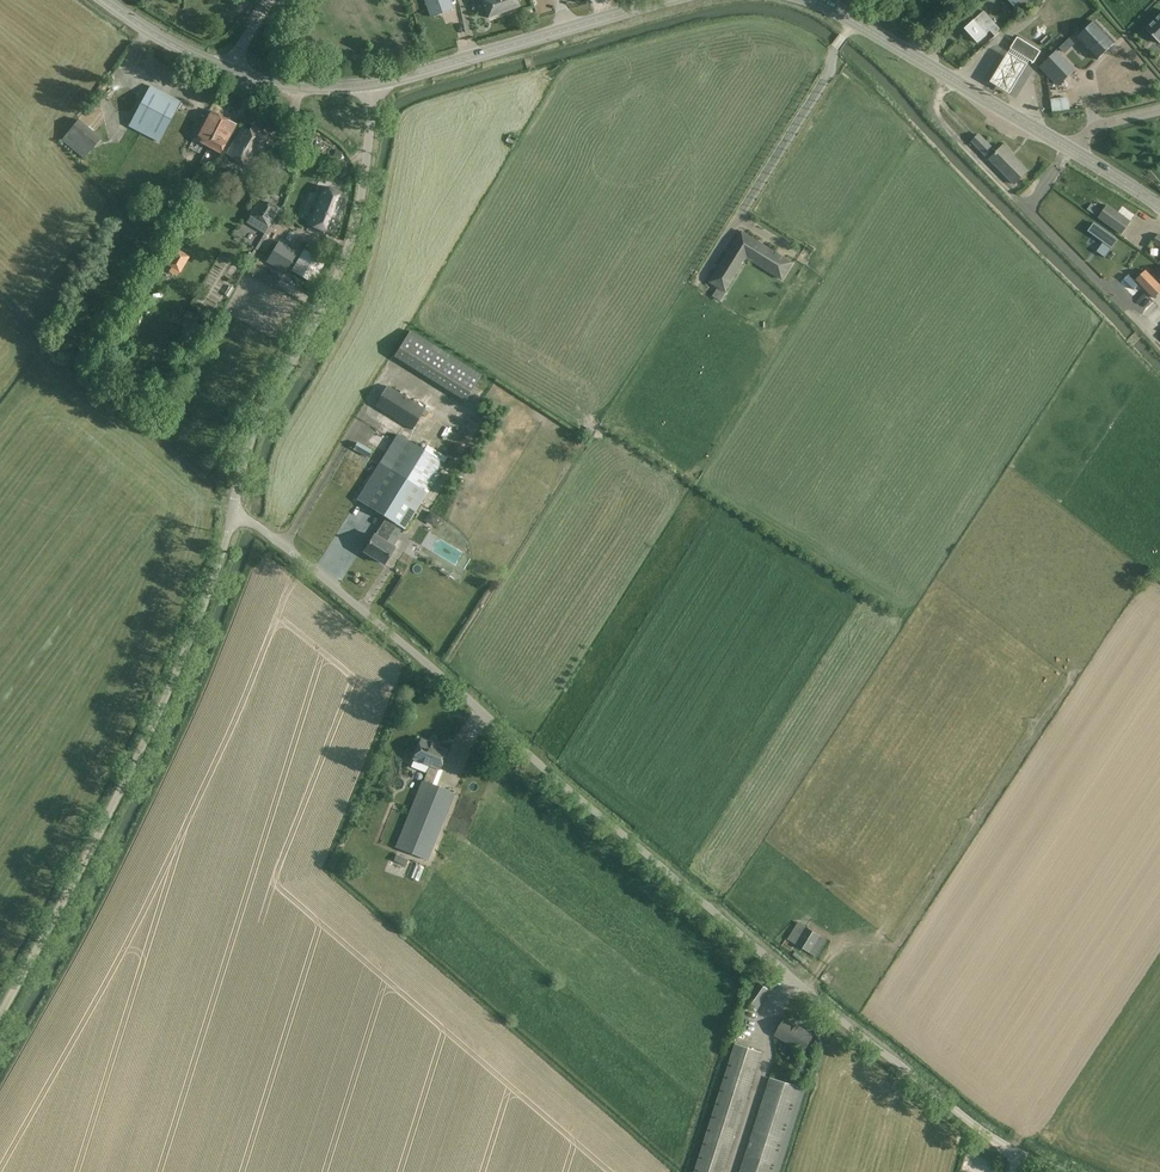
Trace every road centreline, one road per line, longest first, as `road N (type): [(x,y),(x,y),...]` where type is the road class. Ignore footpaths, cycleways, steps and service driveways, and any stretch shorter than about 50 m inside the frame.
road 1 (unclassified): [(1073,1171),(987,1124),(233,510)]
road 2 (unclassified): [(0,1020),(170,693),(233,510)]
road 3 (unclassified): [(233,510),(282,377),(362,220),(373,85)]
road 4 (secondary): [(668,0),(373,85)]
road 5 (secondary): [(1073,150),(814,0)]
road 6 (secondary): [(107,0),(172,45),(241,74)]
road 7 (secondary): [(241,74),(299,87),(373,85)]

